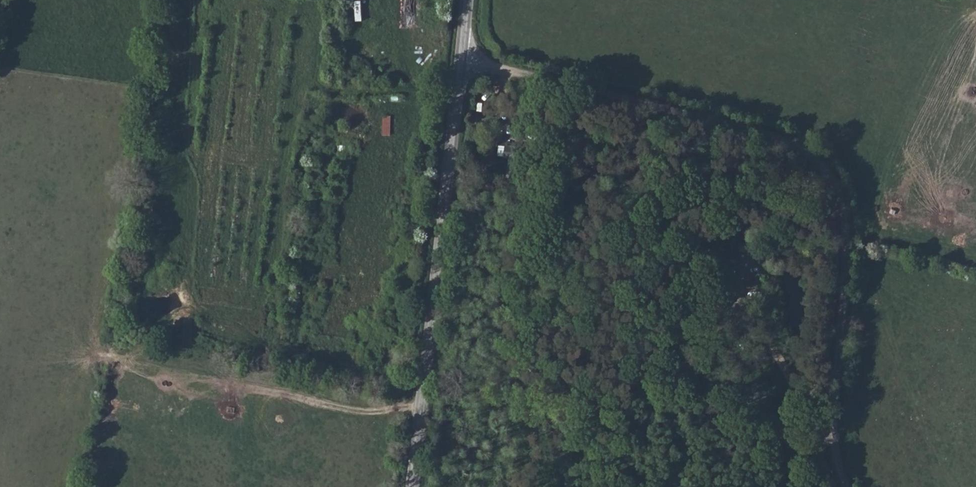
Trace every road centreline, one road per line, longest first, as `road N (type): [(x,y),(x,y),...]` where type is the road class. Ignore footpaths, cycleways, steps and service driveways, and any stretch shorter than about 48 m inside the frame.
road 1 (residential): [(846,486),(832,435),(847,257),(841,197),(816,162),(779,141),(459,61)]
road 2 (tertiary): [(413,486),(459,61)]

